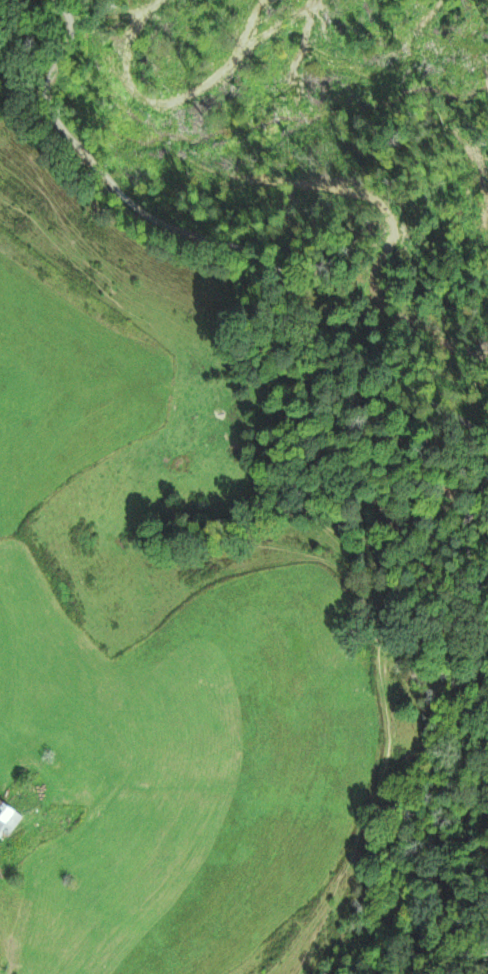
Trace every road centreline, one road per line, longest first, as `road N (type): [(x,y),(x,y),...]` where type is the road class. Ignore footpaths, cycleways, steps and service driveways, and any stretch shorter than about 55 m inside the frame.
road 1 (tertiary): [(20,0),(49,7),(67,29),(67,108),(78,133),(136,198),(194,236),(270,270),(338,340),(480,443),(487,467)]
road 2 (tertiary): [(487,492),(477,538),(487,615)]

